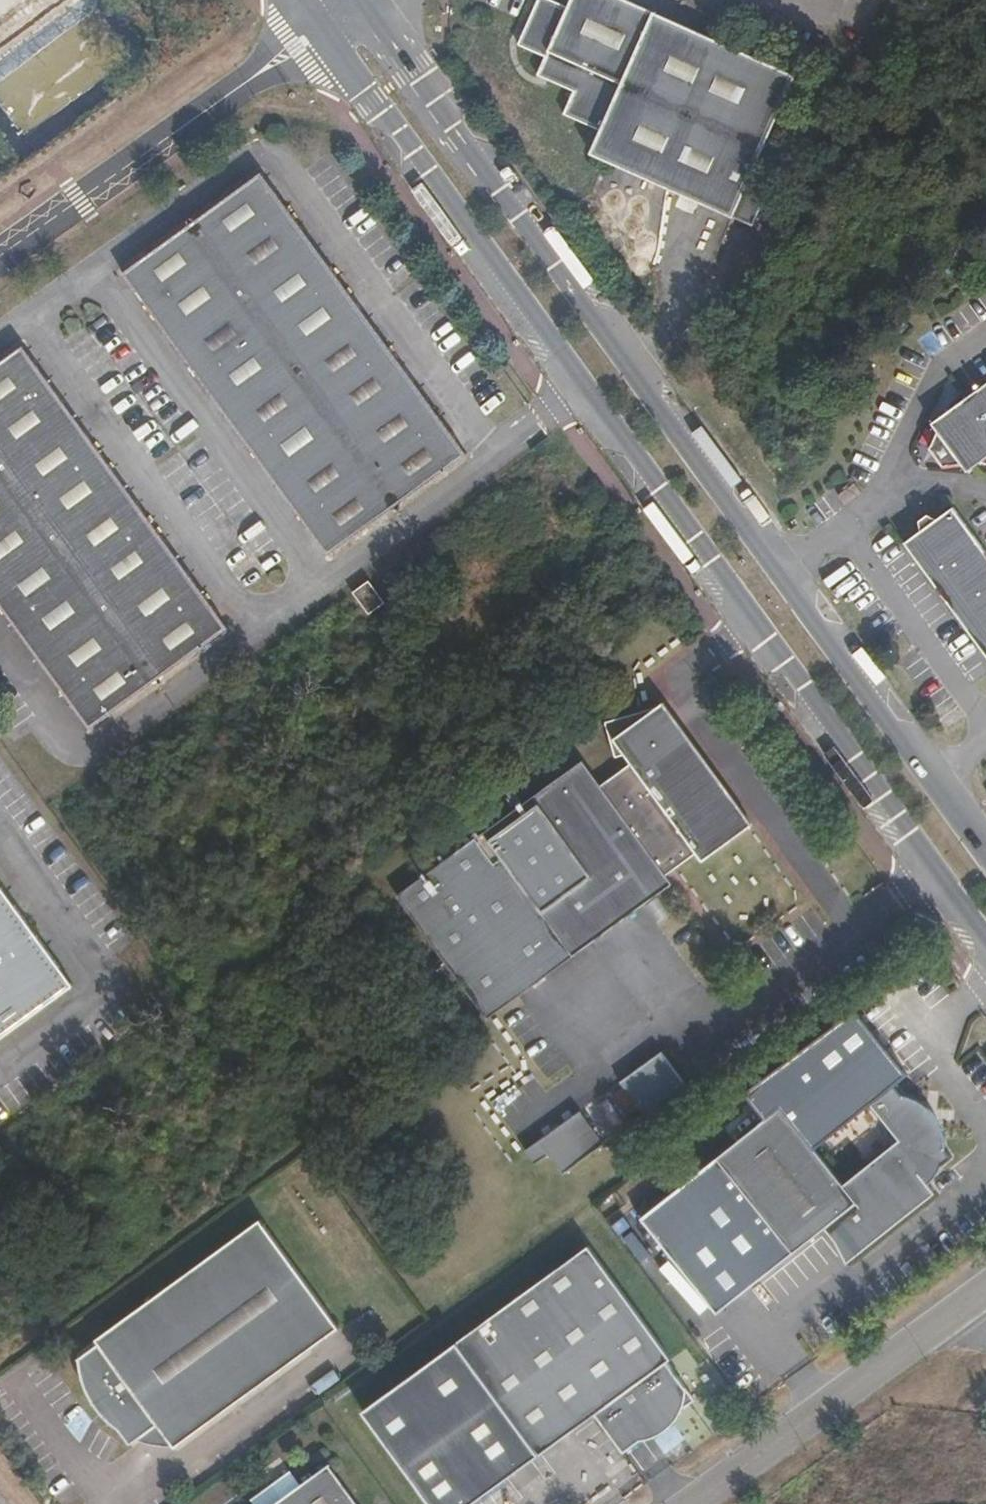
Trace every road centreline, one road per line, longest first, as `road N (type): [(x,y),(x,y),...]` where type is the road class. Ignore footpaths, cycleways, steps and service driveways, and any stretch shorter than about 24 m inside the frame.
road 1 (unclassified): [(322,27),(985,933)]
road 2 (unclassified): [(985,852),(361,0)]
road 3 (unclassified): [(0,255),(322,27)]
road 4 (unclassified): [(985,1290),(693,1503)]

